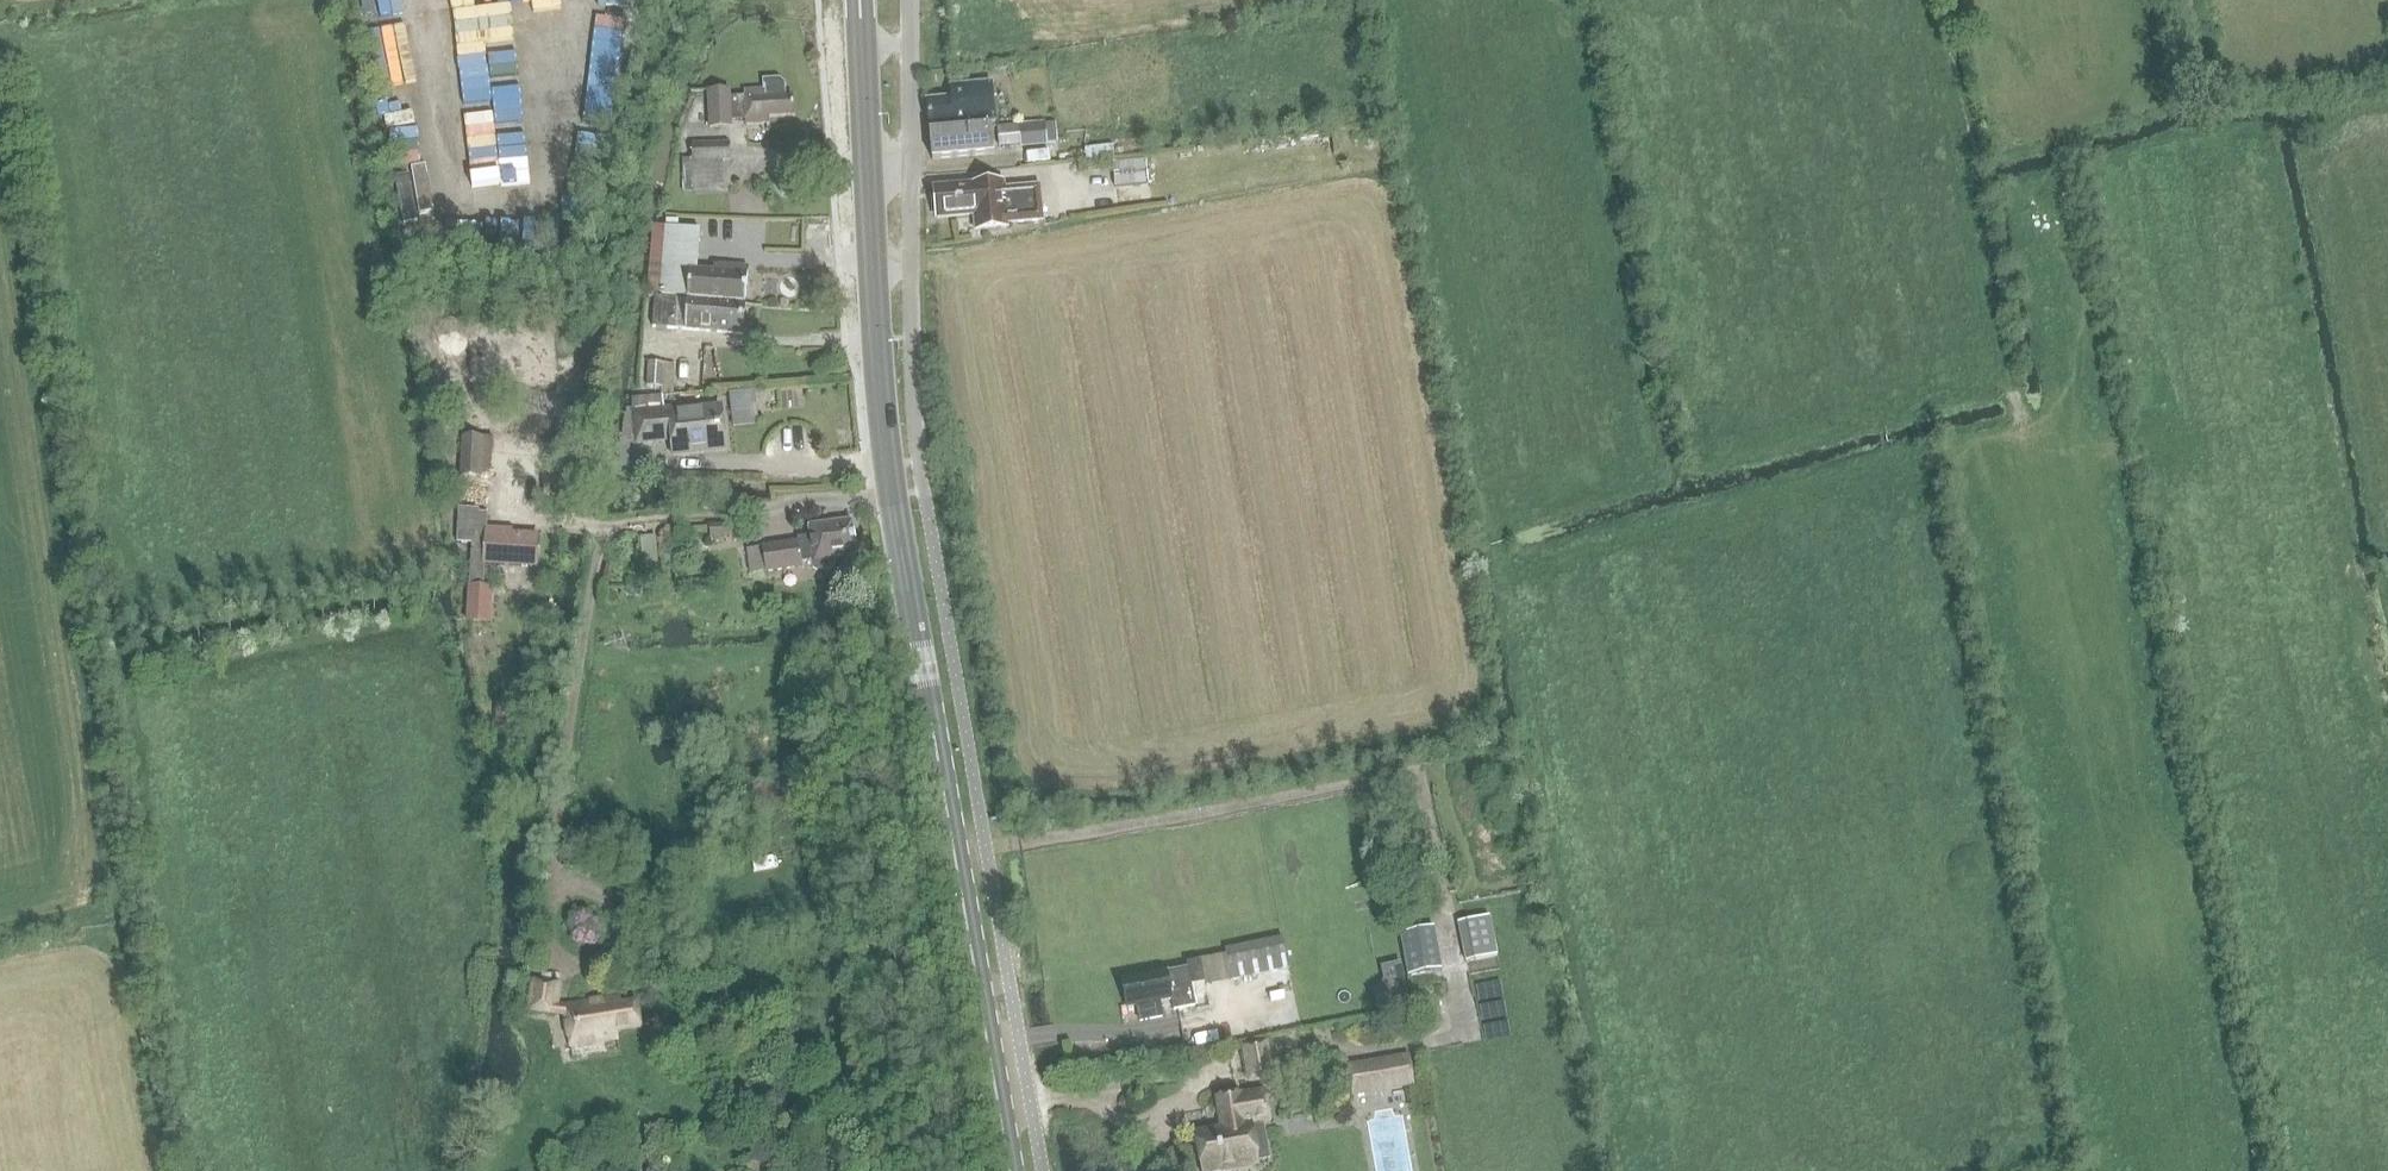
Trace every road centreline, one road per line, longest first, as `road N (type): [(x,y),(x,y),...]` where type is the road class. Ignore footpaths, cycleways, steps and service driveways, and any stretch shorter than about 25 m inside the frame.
road 1 (tertiary): [(1010,1170),(893,496)]
road 2 (tertiary): [(893,496),(861,46)]
road 3 (unclassified): [(925,491),(913,336),(910,46)]
road 4 (unclassified): [(605,524),(893,496)]

